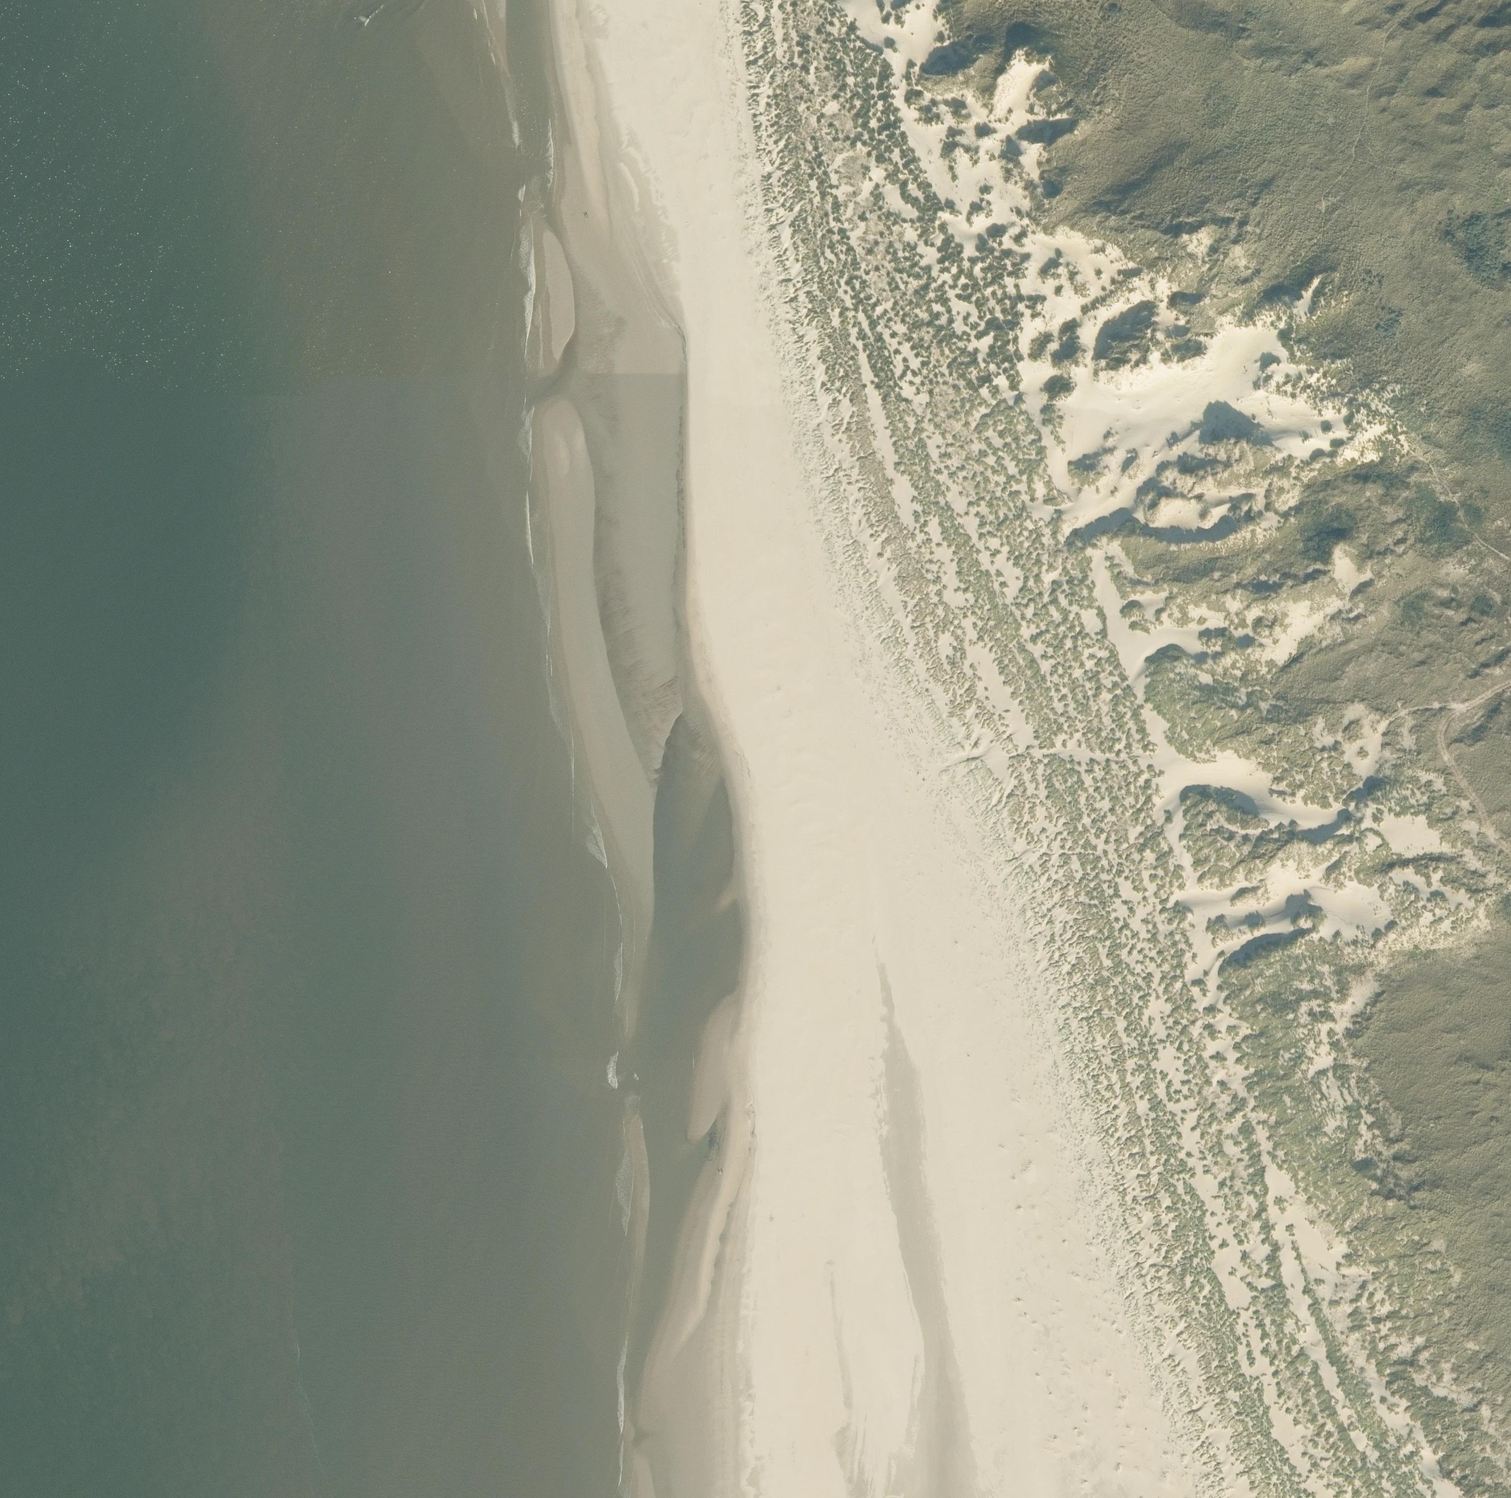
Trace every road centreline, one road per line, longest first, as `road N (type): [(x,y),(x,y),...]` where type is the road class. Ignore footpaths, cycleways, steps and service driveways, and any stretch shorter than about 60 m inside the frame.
road 1 (track): [(1427,0),(1387,38),(1356,159),(1324,199),(1331,216)]

